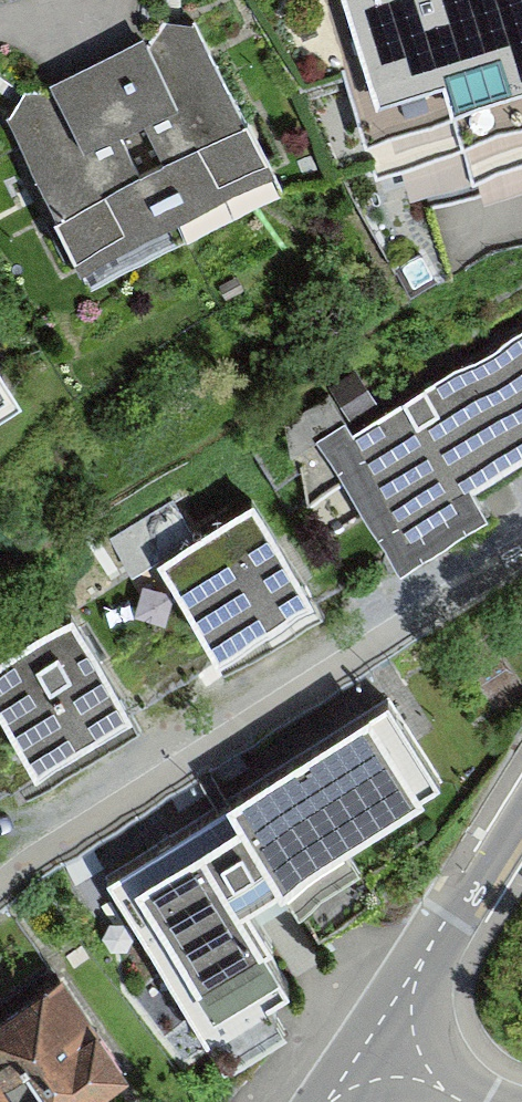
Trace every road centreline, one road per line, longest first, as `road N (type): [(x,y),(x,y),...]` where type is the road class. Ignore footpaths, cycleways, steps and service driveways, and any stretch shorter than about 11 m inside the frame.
road 1 (residential): [(521,554),(0,884)]
road 2 (residential): [(369,1040),(521,806)]

